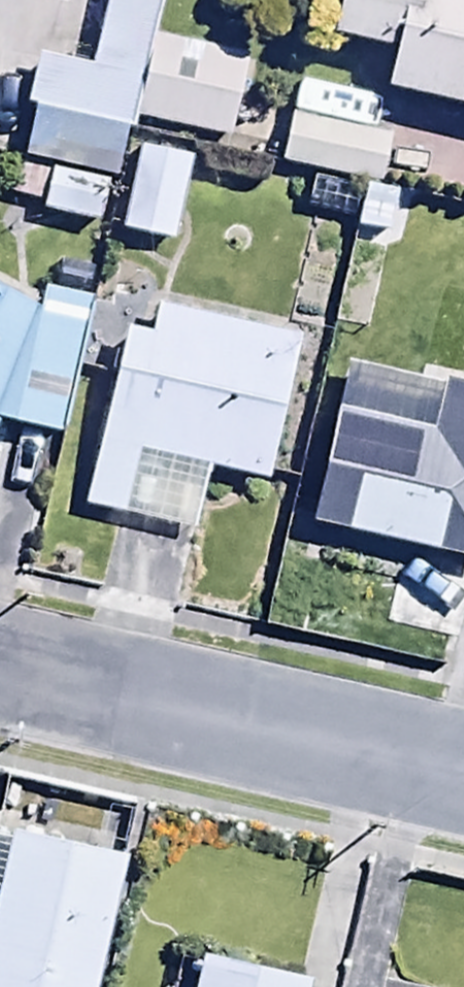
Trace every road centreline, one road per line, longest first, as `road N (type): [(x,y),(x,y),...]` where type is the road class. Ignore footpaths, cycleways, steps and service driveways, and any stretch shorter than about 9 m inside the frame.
road 1 (residential): [(0,666),(463,773)]

